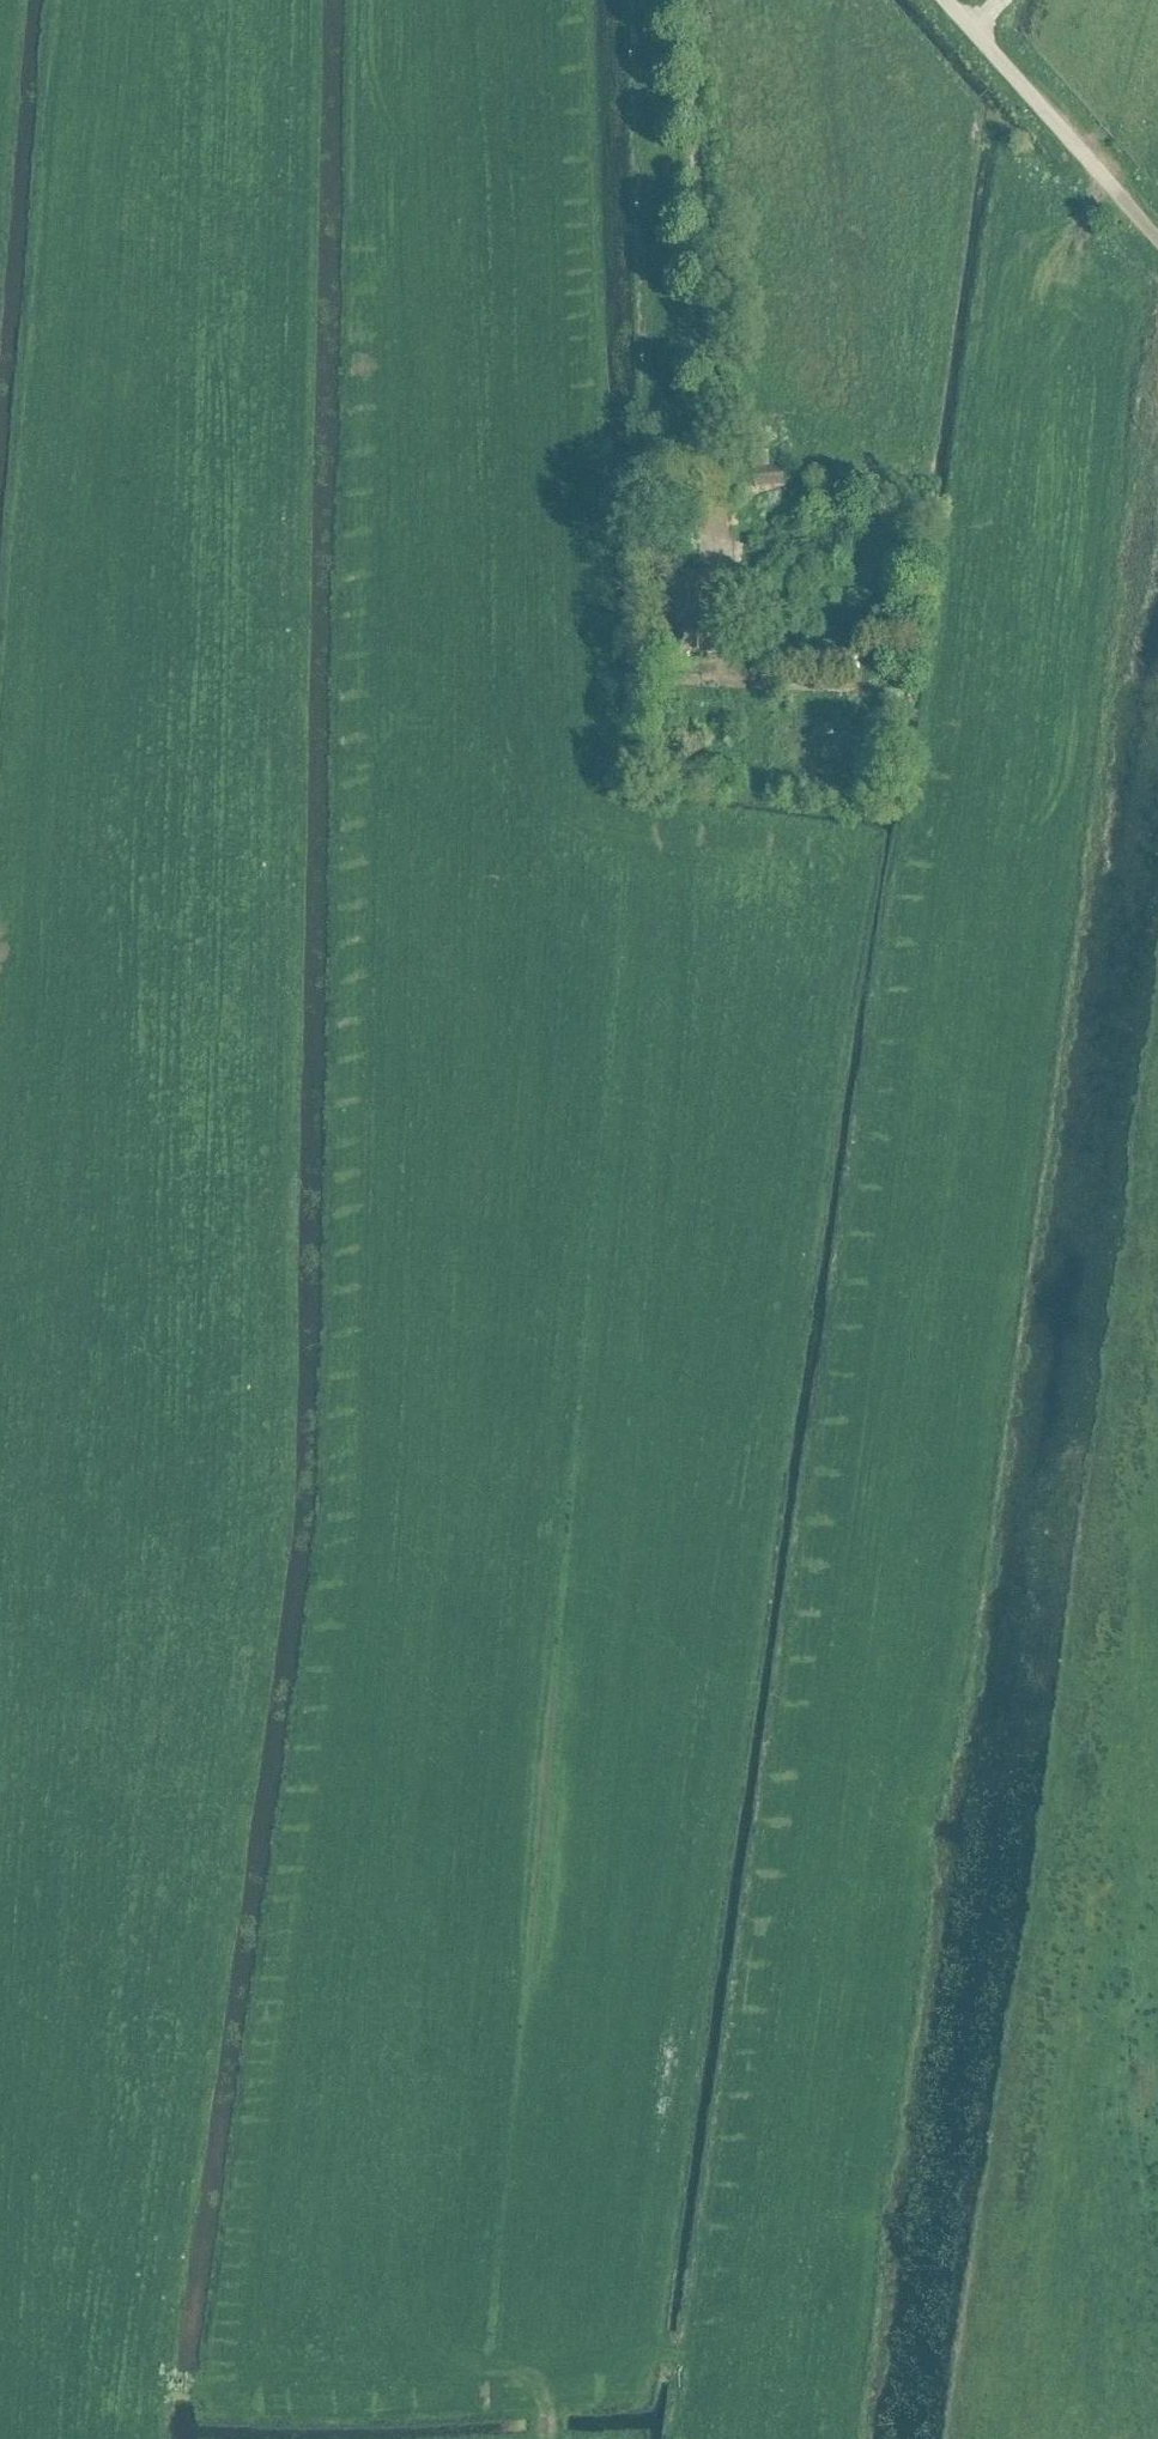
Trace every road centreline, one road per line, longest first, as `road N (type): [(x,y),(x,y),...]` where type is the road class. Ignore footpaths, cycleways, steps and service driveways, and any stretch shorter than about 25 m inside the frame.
road 1 (unclassified): [(706,510),(679,0)]
road 2 (unclassified): [(1157,242),(992,44)]

